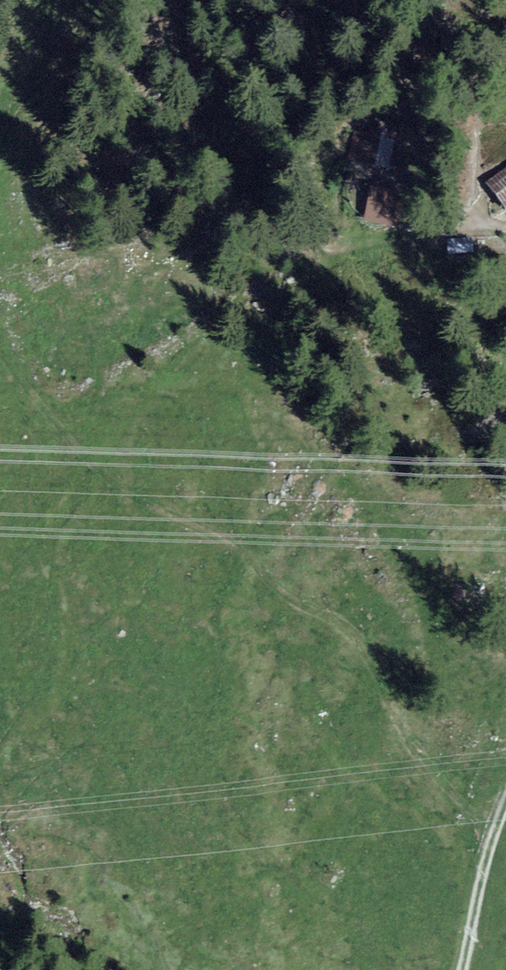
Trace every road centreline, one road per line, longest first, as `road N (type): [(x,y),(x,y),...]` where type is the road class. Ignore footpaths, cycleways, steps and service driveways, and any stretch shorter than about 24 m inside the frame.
road 1 (track): [(0,350),(26,391),(110,481),(219,533),(293,599),(361,641),(436,780),(495,839)]
road 2 (track): [(505,807),(464,969)]
road 3 (track): [(0,126),(68,0)]

